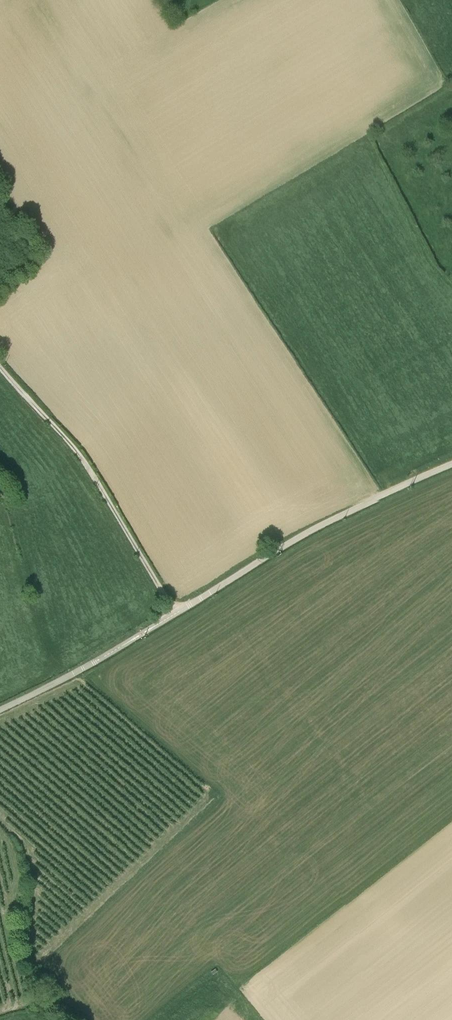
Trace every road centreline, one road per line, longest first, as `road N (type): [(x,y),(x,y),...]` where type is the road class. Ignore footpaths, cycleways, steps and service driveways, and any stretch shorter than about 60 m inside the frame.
road 1 (unclassified): [(0,710),(323,524),(451,465)]
road 2 (track): [(173,615),(82,465),(0,370)]

